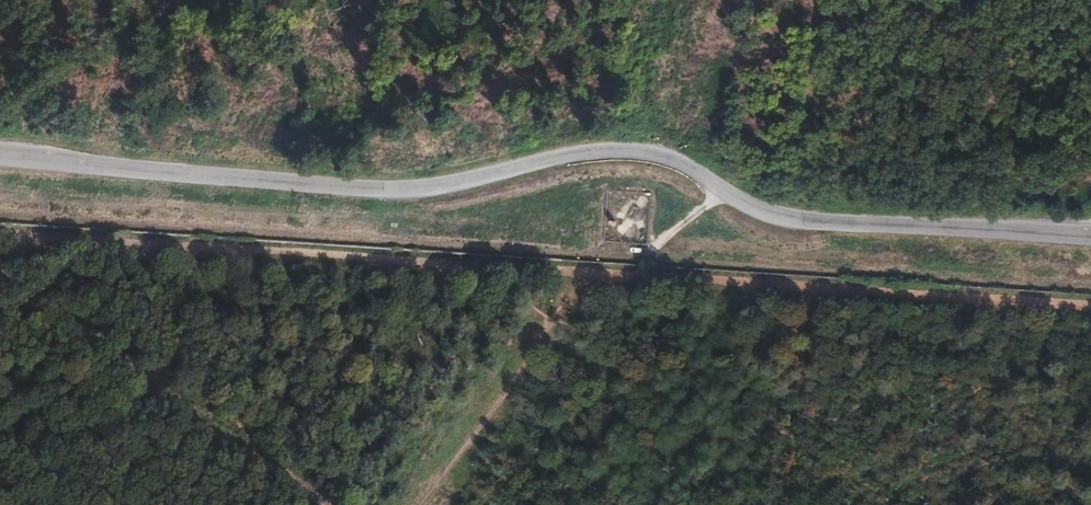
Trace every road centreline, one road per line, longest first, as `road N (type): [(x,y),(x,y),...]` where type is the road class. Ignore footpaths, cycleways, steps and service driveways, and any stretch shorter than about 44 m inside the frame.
road 1 (track): [(1090,272),(782,252),(743,240),(650,176),(622,173),(432,211),(292,214),(209,202),(132,220),(0,212)]
road 2 (track): [(0,267),(331,504)]
road 3 (track): [(613,242),(422,504)]

